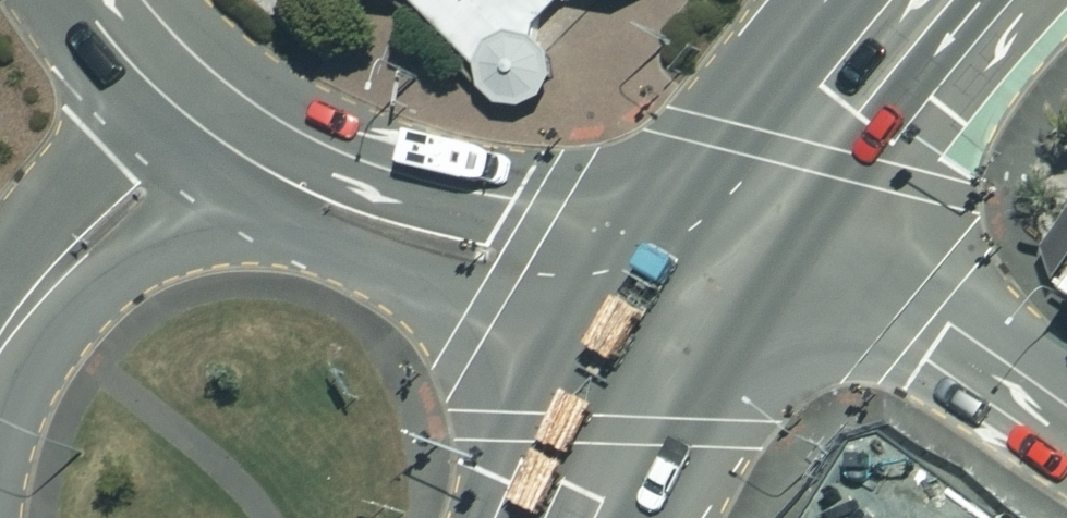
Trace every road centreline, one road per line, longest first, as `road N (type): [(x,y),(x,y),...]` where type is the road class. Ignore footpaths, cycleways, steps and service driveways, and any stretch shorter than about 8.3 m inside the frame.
road 1 (residential): [(209,132),(361,214),(481,245),(713,276)]
road 2 (tertiary): [(1066,406),(949,323),(907,305),(713,276)]
road 3 (trunk): [(713,276),(817,85),(891,0)]
road 4 (residential): [(0,342),(100,228),(209,132)]
road 5 (trunk): [(591,517),(713,276)]
road 6 (residential): [(86,0),(146,79),(209,132)]

